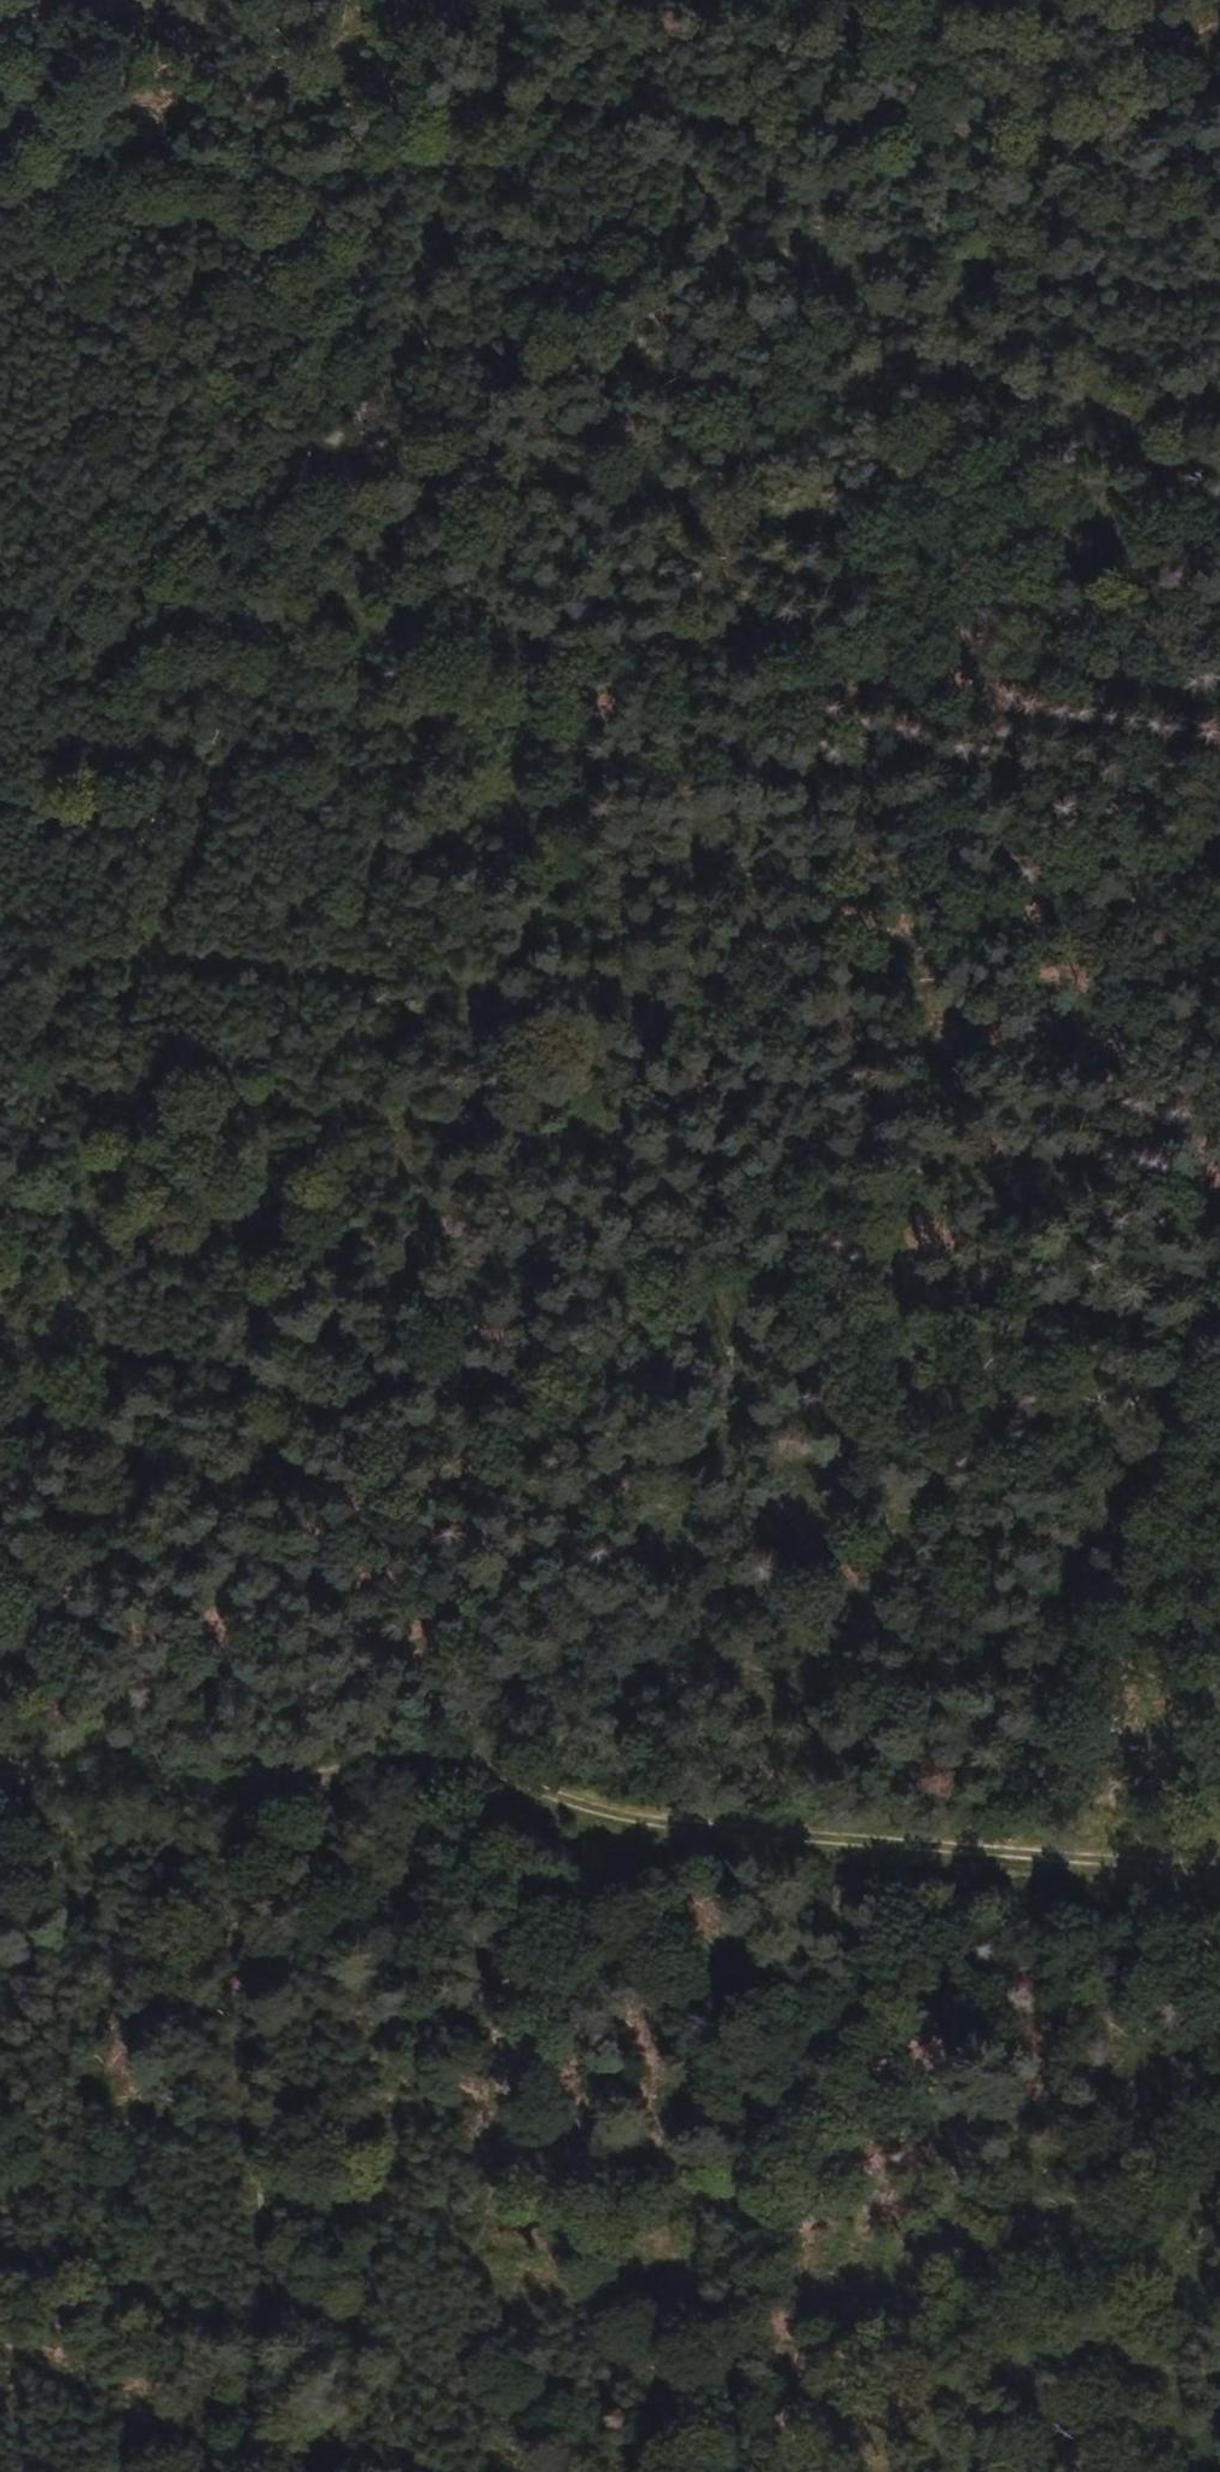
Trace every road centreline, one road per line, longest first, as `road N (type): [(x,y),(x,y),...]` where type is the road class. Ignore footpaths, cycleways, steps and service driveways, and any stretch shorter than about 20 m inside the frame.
road 1 (track): [(0,1768),(258,1790),(431,1756),(491,1767),(576,1806),(694,1829),(1219,1870)]
road 2 (track): [(0,39),(72,12),(205,16),(249,0)]

